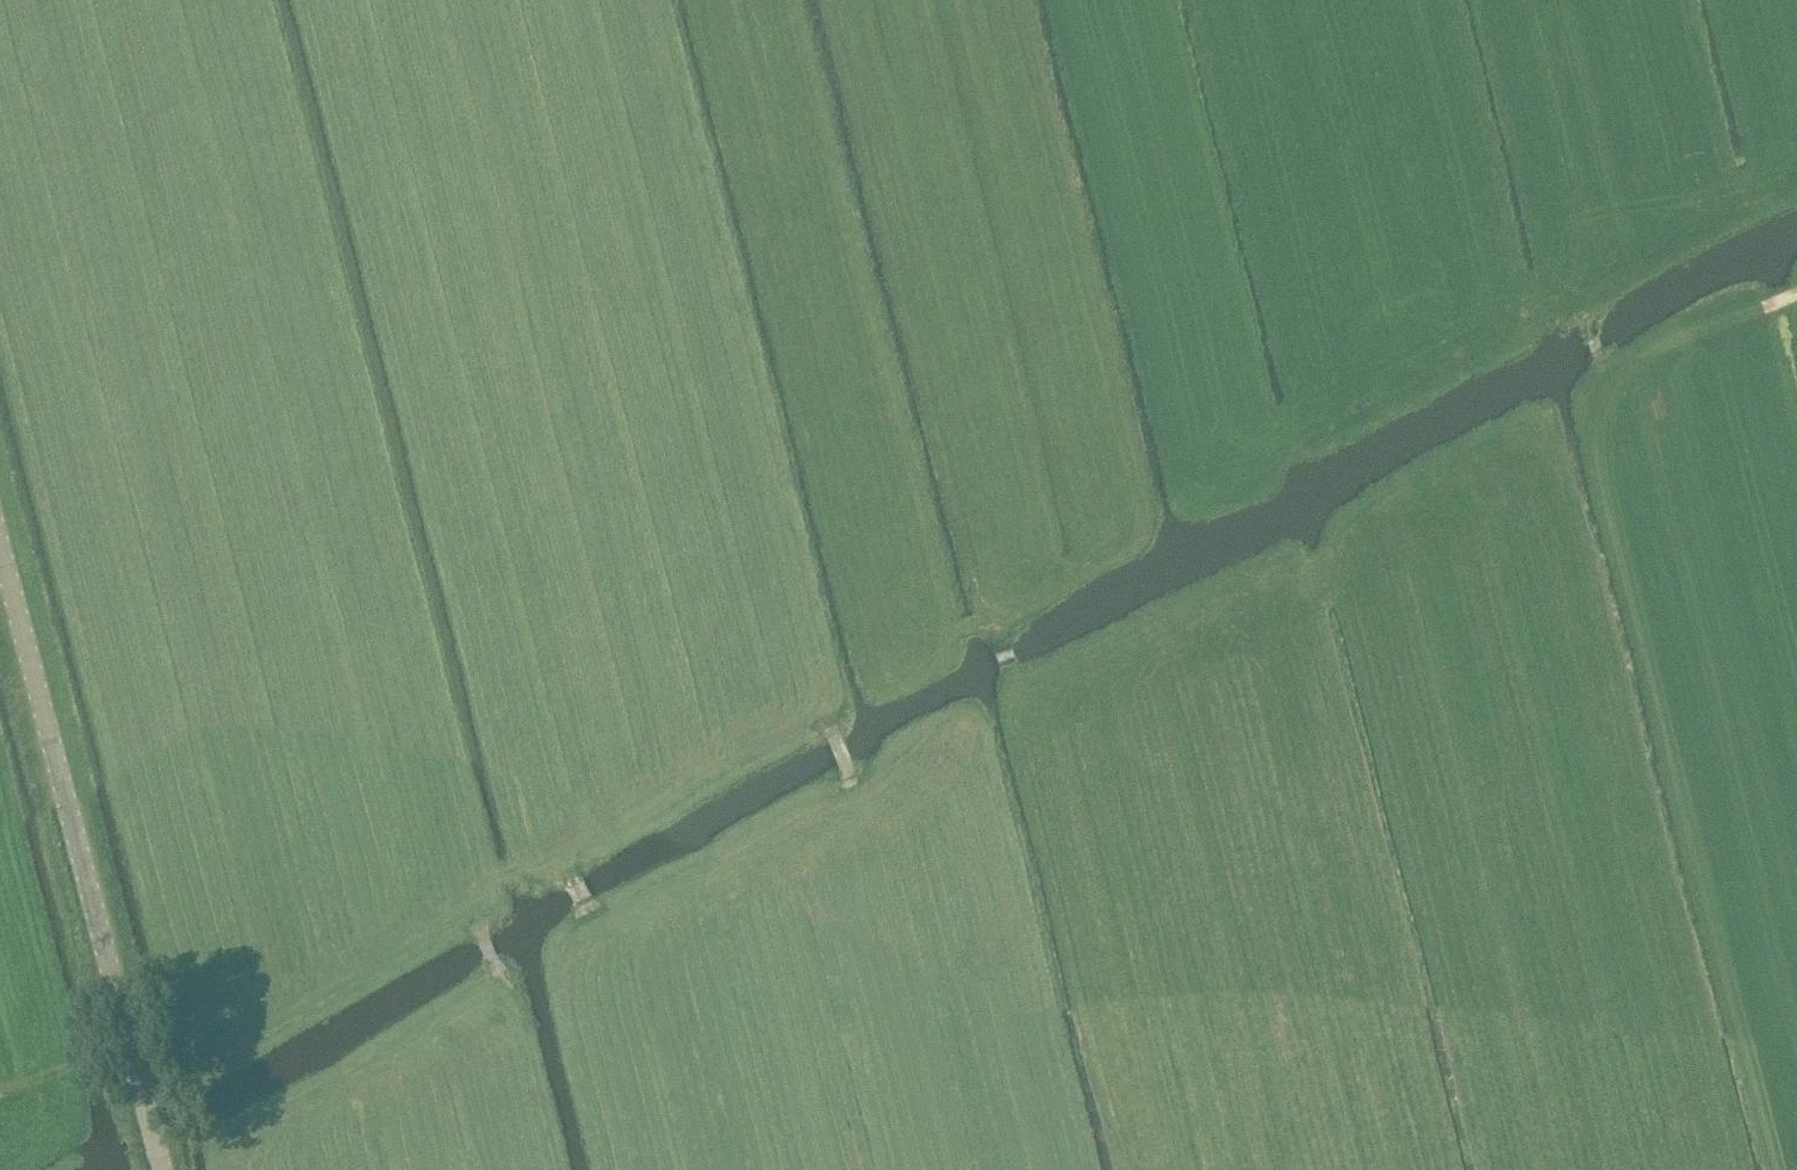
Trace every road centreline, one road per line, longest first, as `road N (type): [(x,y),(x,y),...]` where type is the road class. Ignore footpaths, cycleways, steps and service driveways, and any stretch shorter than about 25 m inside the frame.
road 1 (unclassified): [(160,1169),(0,549)]

